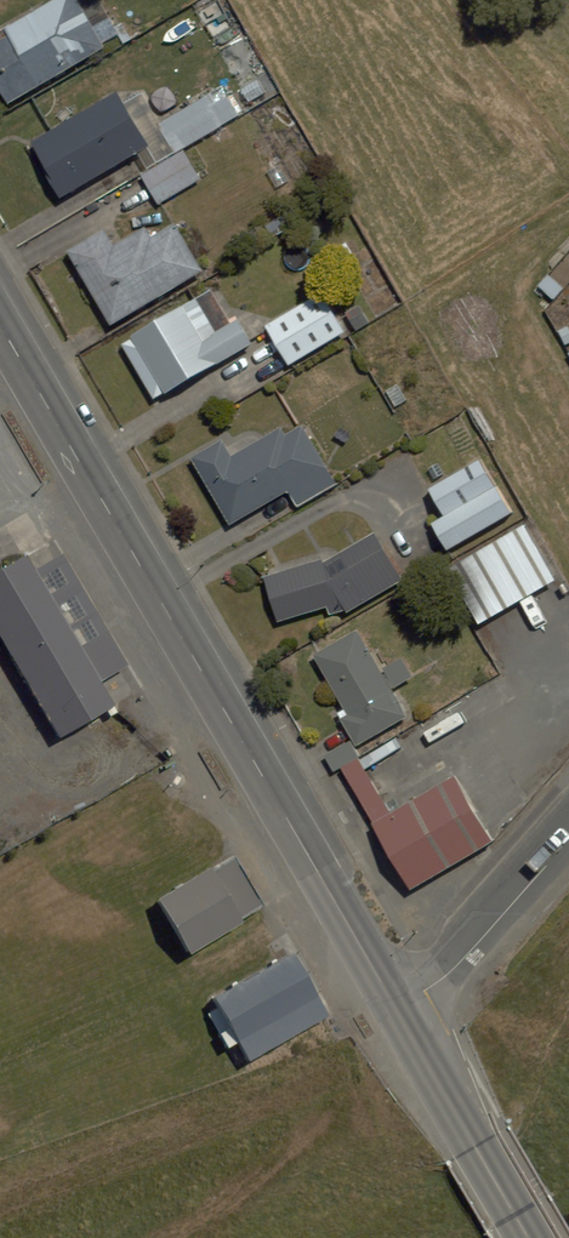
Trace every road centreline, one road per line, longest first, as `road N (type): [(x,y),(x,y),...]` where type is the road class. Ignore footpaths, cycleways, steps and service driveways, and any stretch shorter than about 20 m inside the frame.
road 1 (secondary): [(0,324),(396,1007)]
road 2 (secondary): [(396,1007),(528,1237)]
road 3 (residential): [(396,1007),(453,969),(568,840)]

